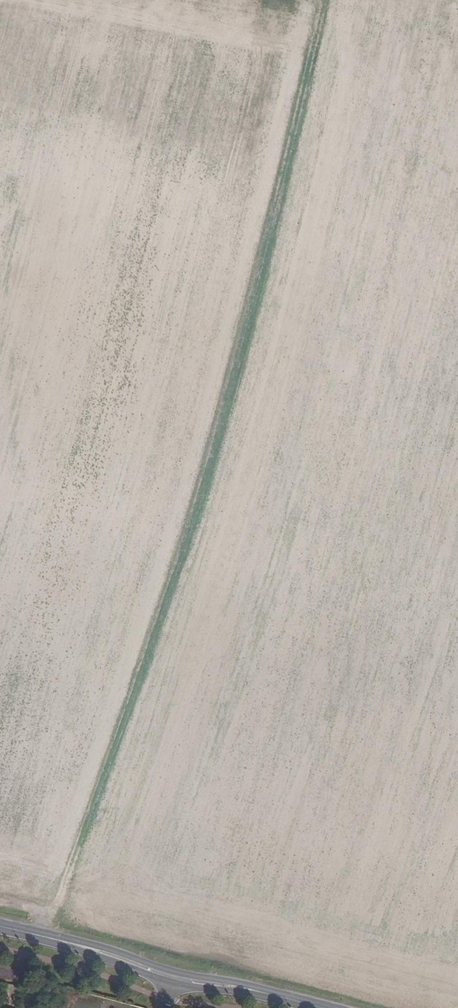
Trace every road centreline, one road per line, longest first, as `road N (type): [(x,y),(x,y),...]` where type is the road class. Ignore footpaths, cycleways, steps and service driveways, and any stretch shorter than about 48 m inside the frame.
road 1 (tertiary): [(0,931),(170,981)]
road 2 (tertiary): [(170,981),(310,1007)]

